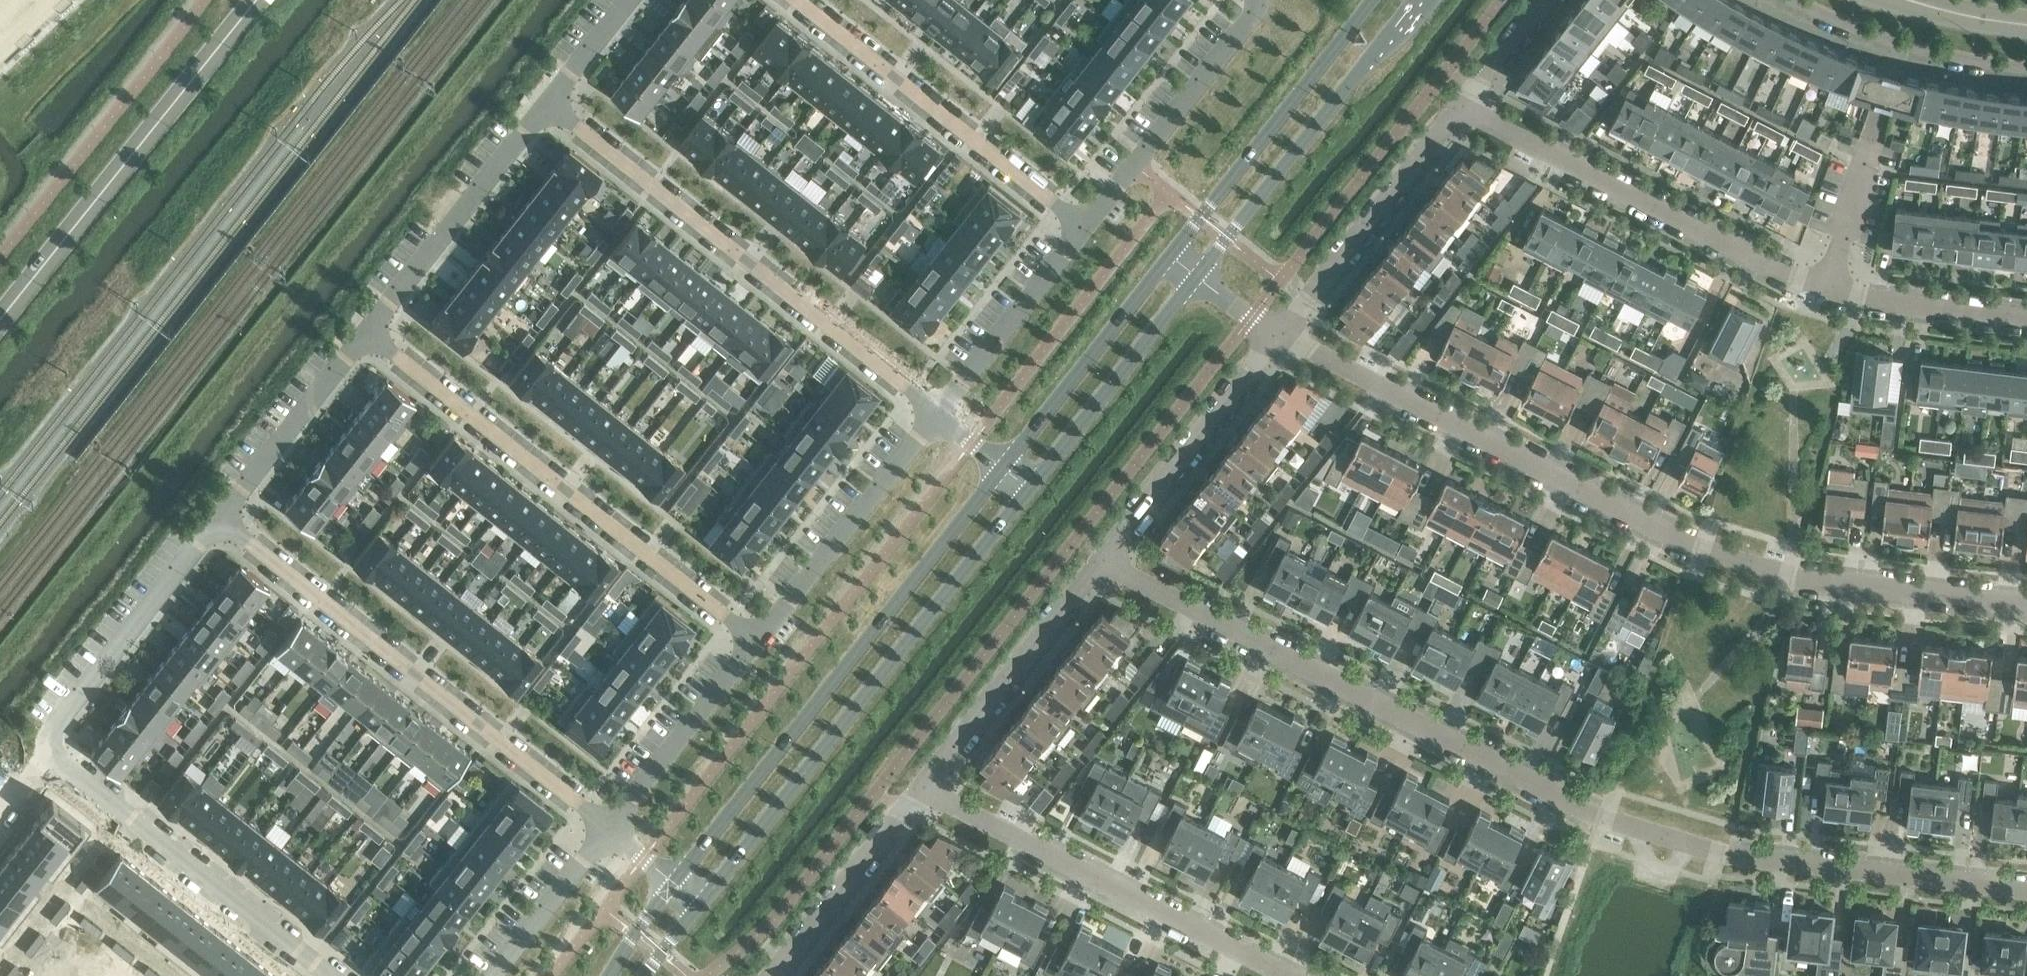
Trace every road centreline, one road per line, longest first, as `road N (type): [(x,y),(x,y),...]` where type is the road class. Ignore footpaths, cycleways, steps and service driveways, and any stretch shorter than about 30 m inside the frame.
road 1 (residential): [(1105,559),(1606,821),(1726,854),(2026,888)]
road 2 (residential): [(1281,336),(1699,545),(1814,577),(2026,601)]
road 3 (secondary): [(1004,468),(675,886)]
road 4 (secondary): [(702,907),(1030,491)]
road 5 (residential): [(219,526),(612,835)]
road 6 (residential): [(552,108),(942,415)]
road 7 (residential): [(758,641),(370,337)]
road 8 (residential): [(1296,975),(922,791)]
road 9 (secondary): [(0,319),(256,0)]
road 10 (residential): [(1460,112),(1828,286)]
road 11 (residential): [(341,975),(58,740)]
road 12 (residential): [(1085,221),(797,0)]
road 13 (secondary): [(1199,278),(1421,0)]
road 14 (secondary): [(1373,0),(1173,257)]
road 15 (residential): [(922,791),(1105,559)]
road 16 (residential): [(370,337),(552,108)]
road 17 (residential): [(942,415),(758,641)]
road 18 (residential): [(1281,336),(1460,112)]
road 19 (residential): [(1105,559),(1281,336)]
road 20 (residential): [(1259,0),(1256,16),(1085,221)]
road 21 (secondary): [(1030,491),(1199,278)]
road 22 (secondary): [(1173,257),(1004,468)]
road 23 (residential): [(58,740),(65,718),(219,526)]
road 24 (residential): [(1787,0),(1902,45),(2026,74)]
road 25 (residential): [(758,641),(612,835)]
road 26 (residential): [(219,526),(370,337)]
road 27 (residential): [(1085,221),(942,415)]
road 28 (residential): [(774,975),(922,791)]
road 29 (residential): [(1828,286),(2026,317)]
road 30 (residential): [(612,835),(495,975)]
road 31 (residential): [(1828,286),(1880,115)]
road 32 (residential): [(1460,112),(1550,0)]
road 33 (residential): [(552,108),(638,0)]
road 34 (secondary): [(2026,28),(1900,0)]

